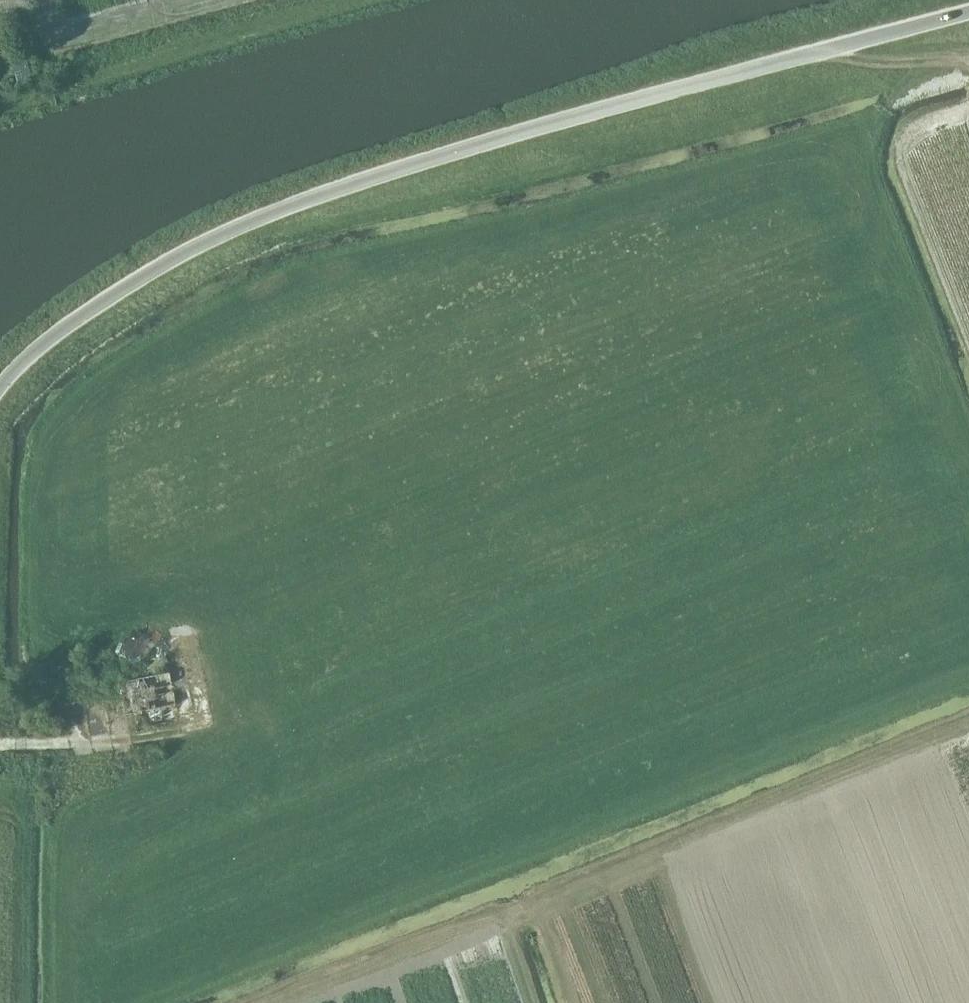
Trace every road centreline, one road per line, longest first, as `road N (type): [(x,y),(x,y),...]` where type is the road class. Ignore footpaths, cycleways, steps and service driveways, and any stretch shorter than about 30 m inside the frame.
road 1 (unclassified): [(0,386),(36,348),(135,280),(267,213),(608,106),(968,9)]
road 2 (track): [(968,63),(814,50)]

